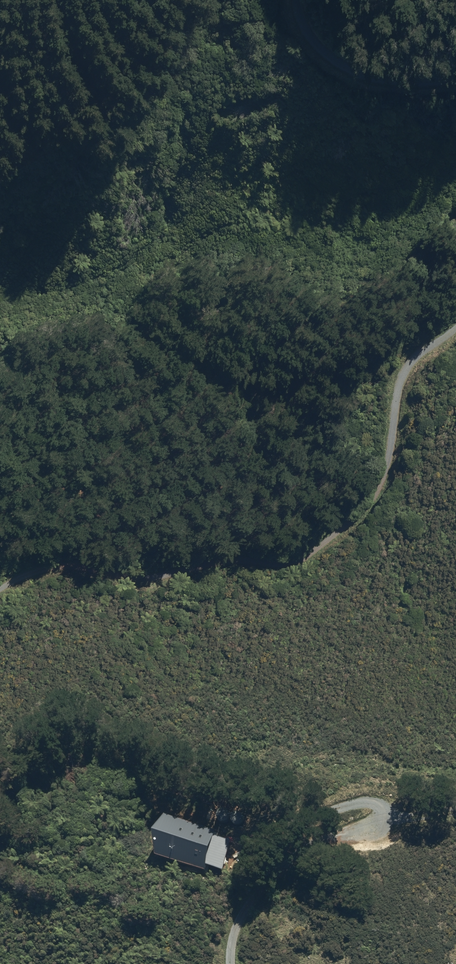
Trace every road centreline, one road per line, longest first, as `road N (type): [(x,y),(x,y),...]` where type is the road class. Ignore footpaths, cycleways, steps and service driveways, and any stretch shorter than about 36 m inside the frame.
road 1 (track): [(0,593),(46,570),(87,564),(158,574),(297,555),(337,533),(372,495),(412,365),(455,318)]
road 2 (track): [(455,812),(354,827),(299,849),(253,891),(233,963)]
road 3 (track): [(455,78),(367,74),(341,62),(318,43),(298,0)]

